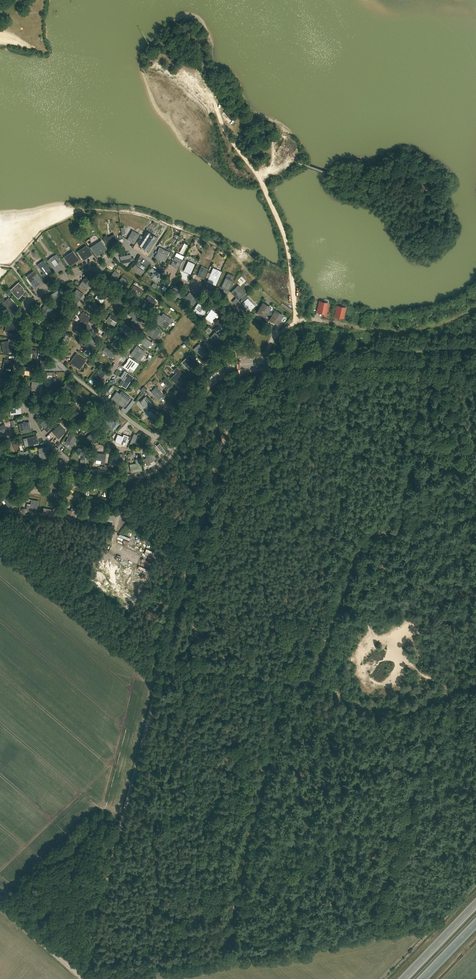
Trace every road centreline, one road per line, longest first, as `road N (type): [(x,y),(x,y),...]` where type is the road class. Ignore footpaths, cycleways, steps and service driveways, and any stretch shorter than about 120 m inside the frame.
road 1 (track): [(475,685),(405,709),(358,703),(310,682),(368,532),(396,530),(402,517),(424,364)]
road 2 (track): [(236,391),(160,670)]
road 3 (track): [(285,679),(225,954)]
road 4 (track): [(268,366),(274,338),(303,320),(413,332),(475,310)]
road 5 (unclassified): [(243,366),(475,364)]
road 6 (track): [(446,694),(376,913)]
road 7 (unclassified): [(160,670),(122,822)]
road 8 (track): [(85,973),(122,822)]
road 9 (track): [(161,667),(310,682)]

